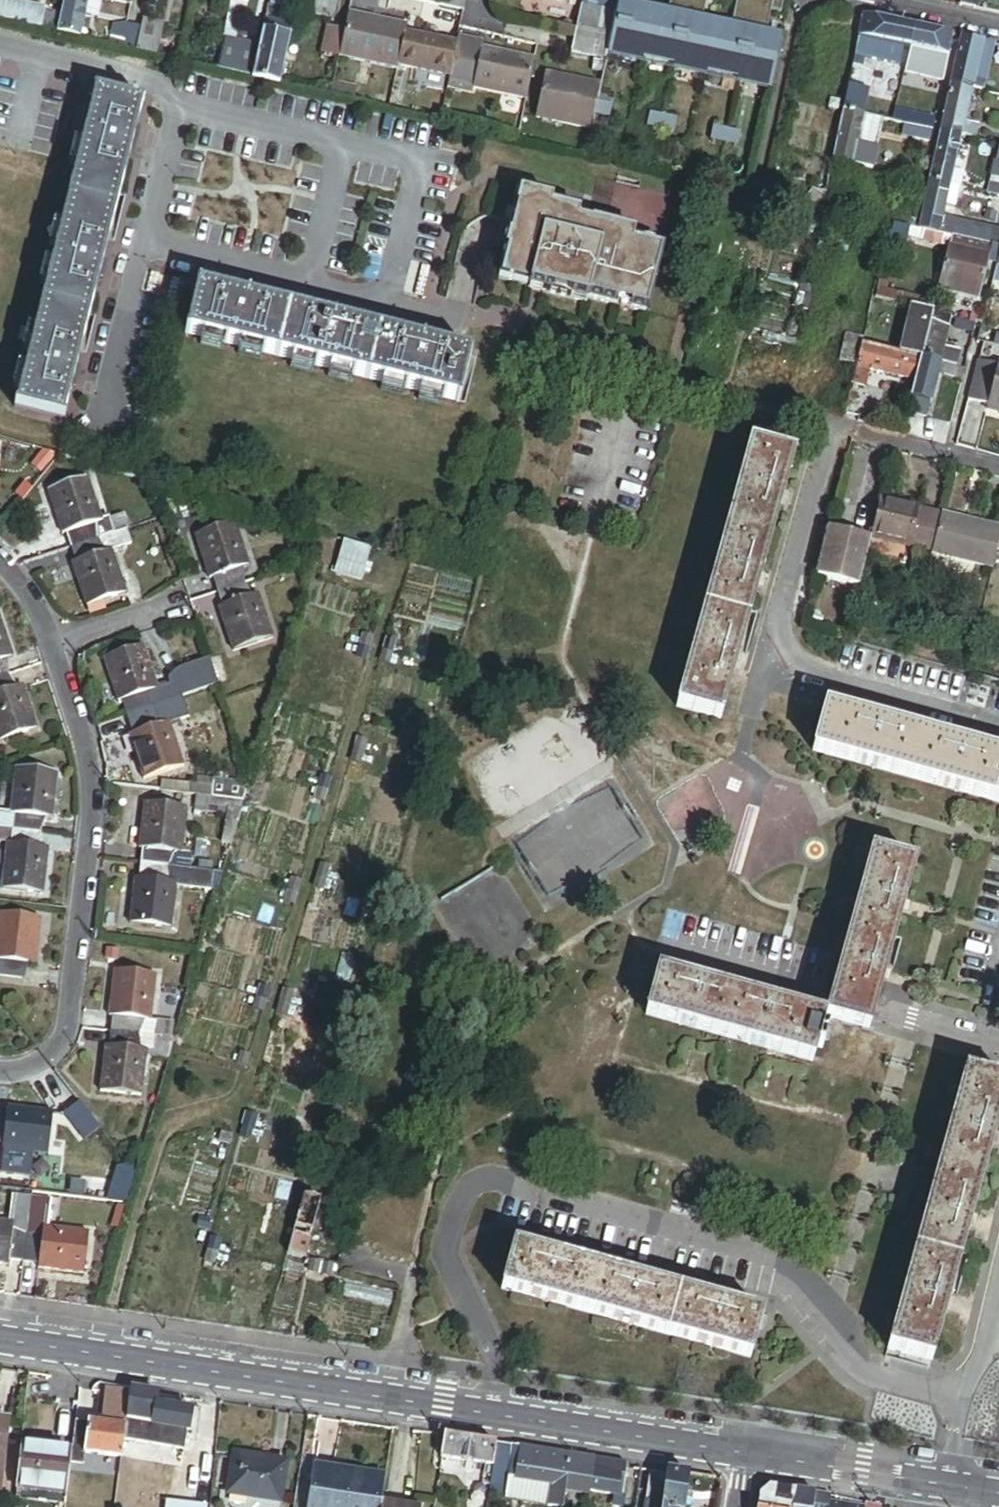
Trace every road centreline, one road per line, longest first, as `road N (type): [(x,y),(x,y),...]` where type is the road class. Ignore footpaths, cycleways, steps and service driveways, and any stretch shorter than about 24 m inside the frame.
road 1 (tertiary): [(748,1448),(0,1333)]
road 2 (residential): [(56,640),(95,792),(71,1006),(63,1041),(47,1056),(0,1070)]
road 3 (residential): [(834,425),(792,603),(790,645),(834,678),(998,726)]
road 4 (residential): [(0,47),(171,88),(178,108),(146,243)]
road 5 (residential): [(146,243),(456,322)]
road 6 (tertiary): [(954,1482),(748,1448)]
road 7 (residential): [(998,1292),(954,1482)]
road 8 (residential): [(146,243),(105,414)]
road 9 (residential): [(859,432),(998,466)]
road 10 (residential): [(56,640),(182,598)]

